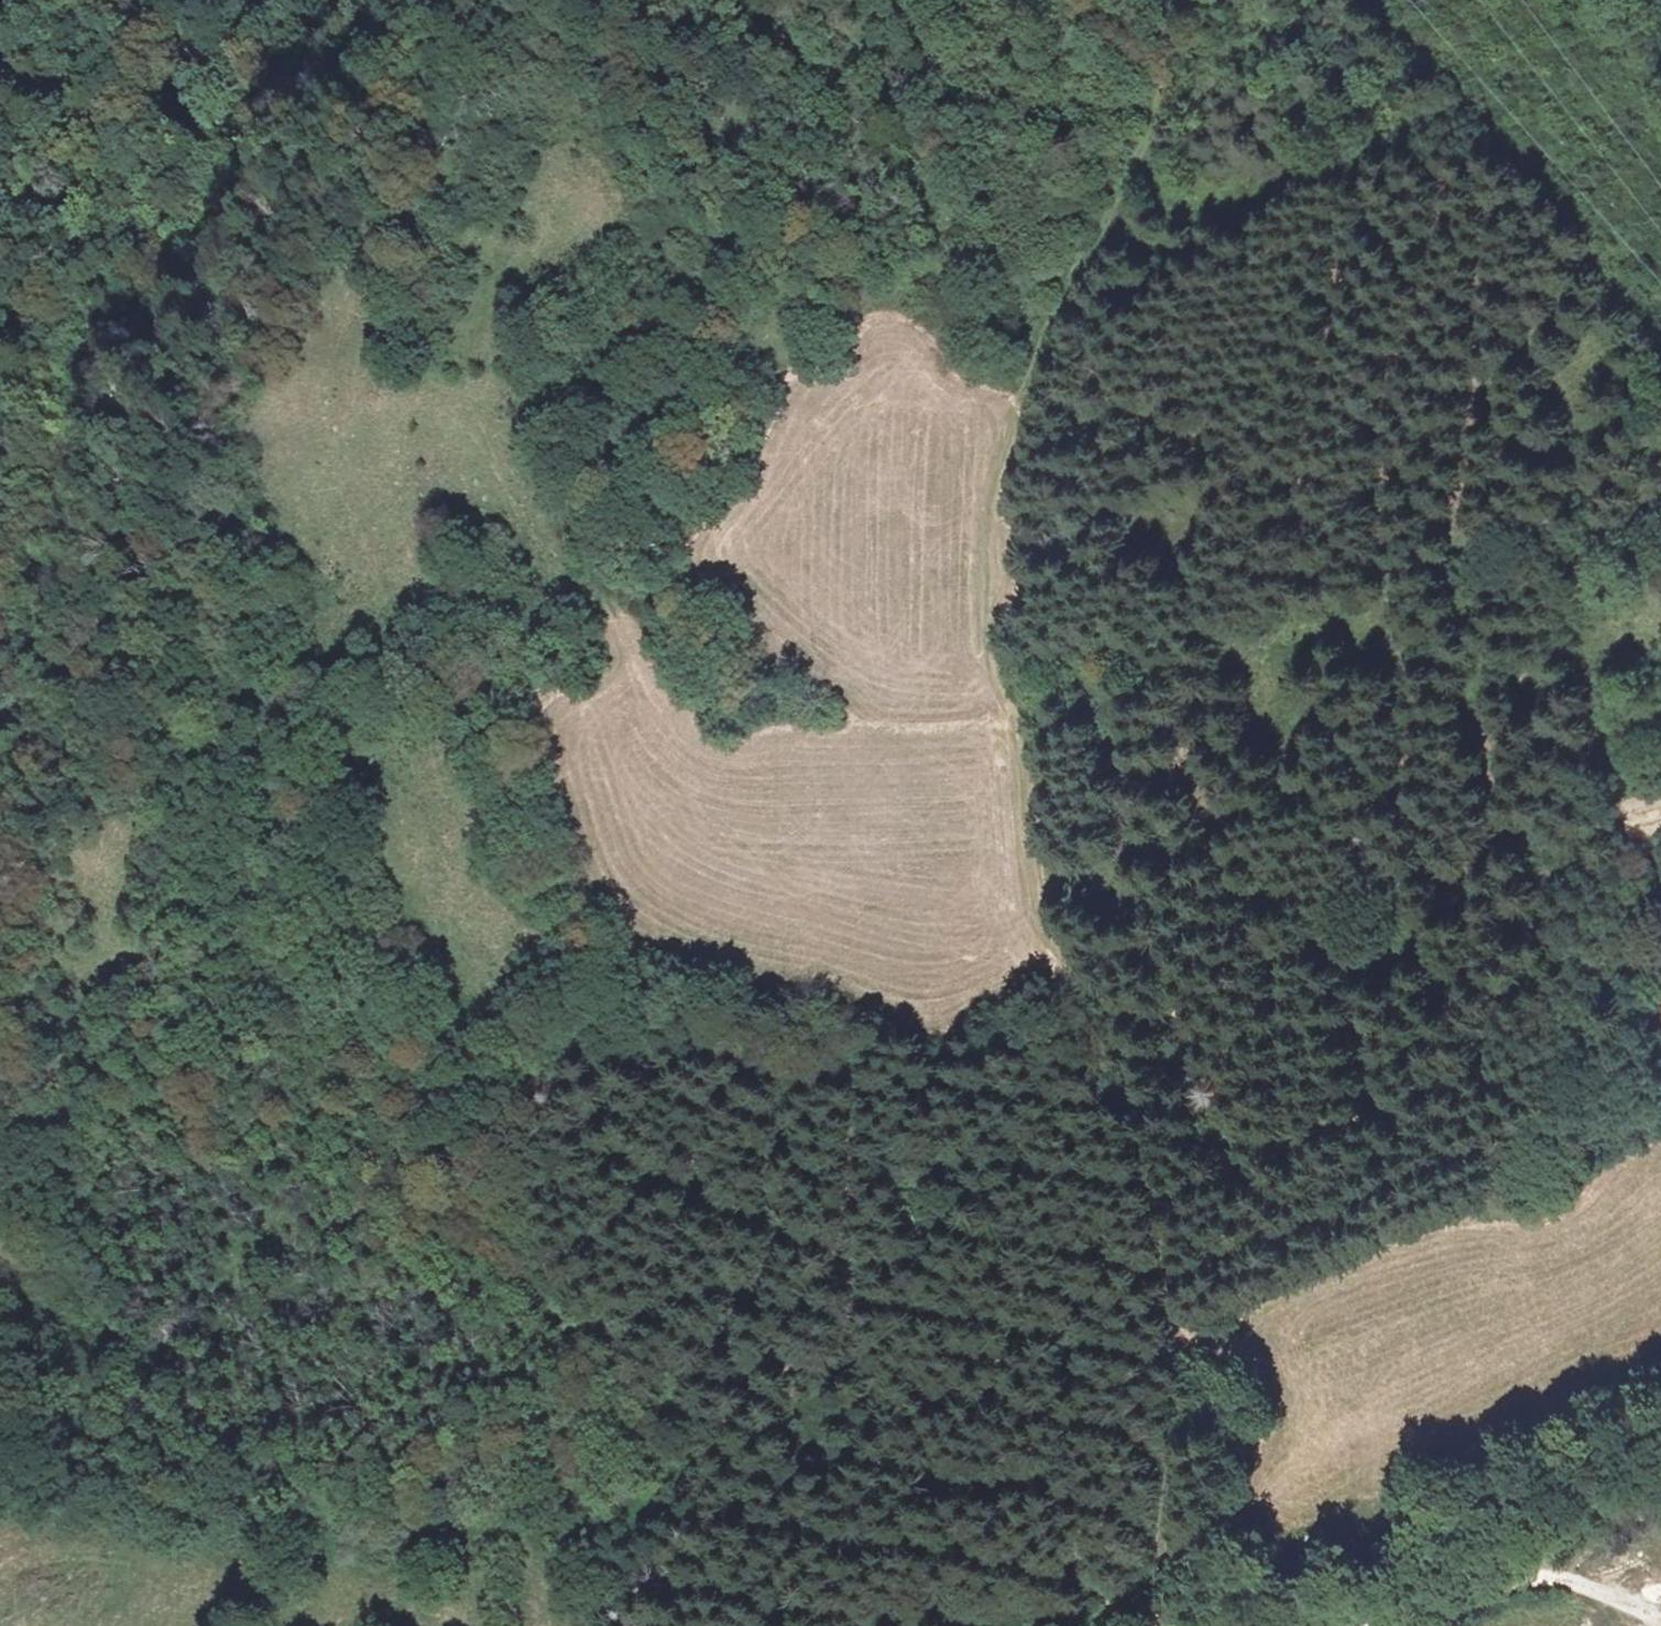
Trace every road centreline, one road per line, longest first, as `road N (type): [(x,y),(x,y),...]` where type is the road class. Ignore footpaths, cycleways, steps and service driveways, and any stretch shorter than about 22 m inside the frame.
road 1 (track): [(0,1570),(62,1556),(121,1558),(280,1606),(304,1625)]
road 2 (track): [(1533,1576),(1338,1625)]
road 3 (track): [(1660,1624),(1533,1576)]

